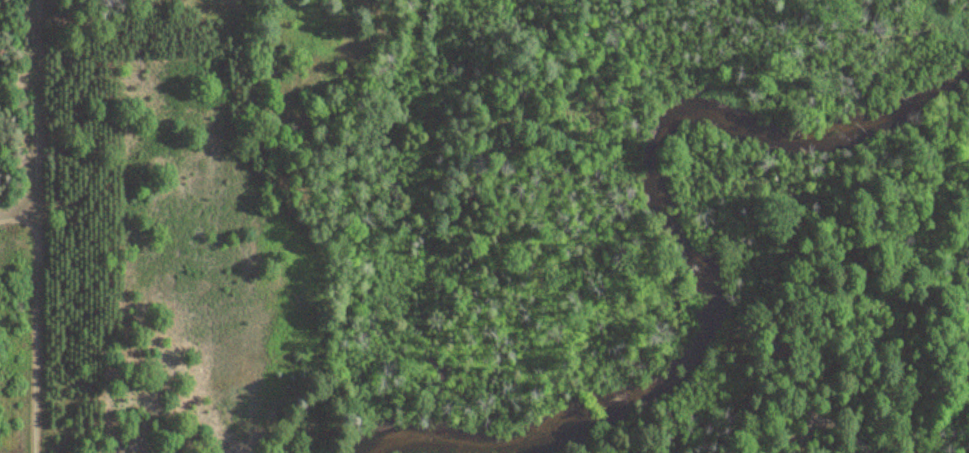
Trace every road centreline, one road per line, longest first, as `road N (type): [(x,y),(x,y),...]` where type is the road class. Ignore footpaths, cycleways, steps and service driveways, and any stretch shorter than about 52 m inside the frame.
road 1 (residential): [(40,0),(38,331)]

